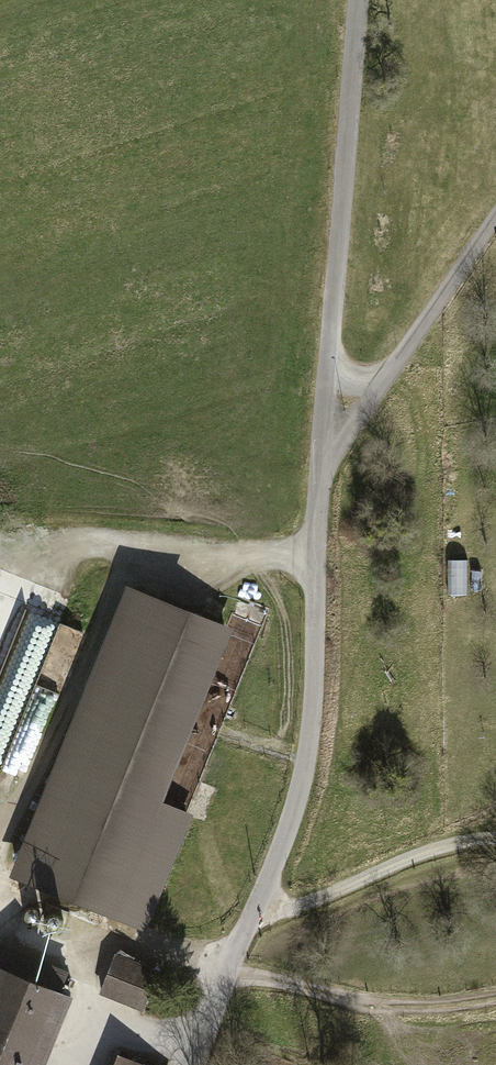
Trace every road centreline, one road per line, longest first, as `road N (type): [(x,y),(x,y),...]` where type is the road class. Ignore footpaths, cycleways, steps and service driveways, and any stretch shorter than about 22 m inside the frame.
road 1 (unclassified): [(360,0),(320,485),(311,753),(202,1064)]
road 2 (track): [(495,220),(320,485)]
road 3 (track): [(495,837),(462,837),(248,929)]

